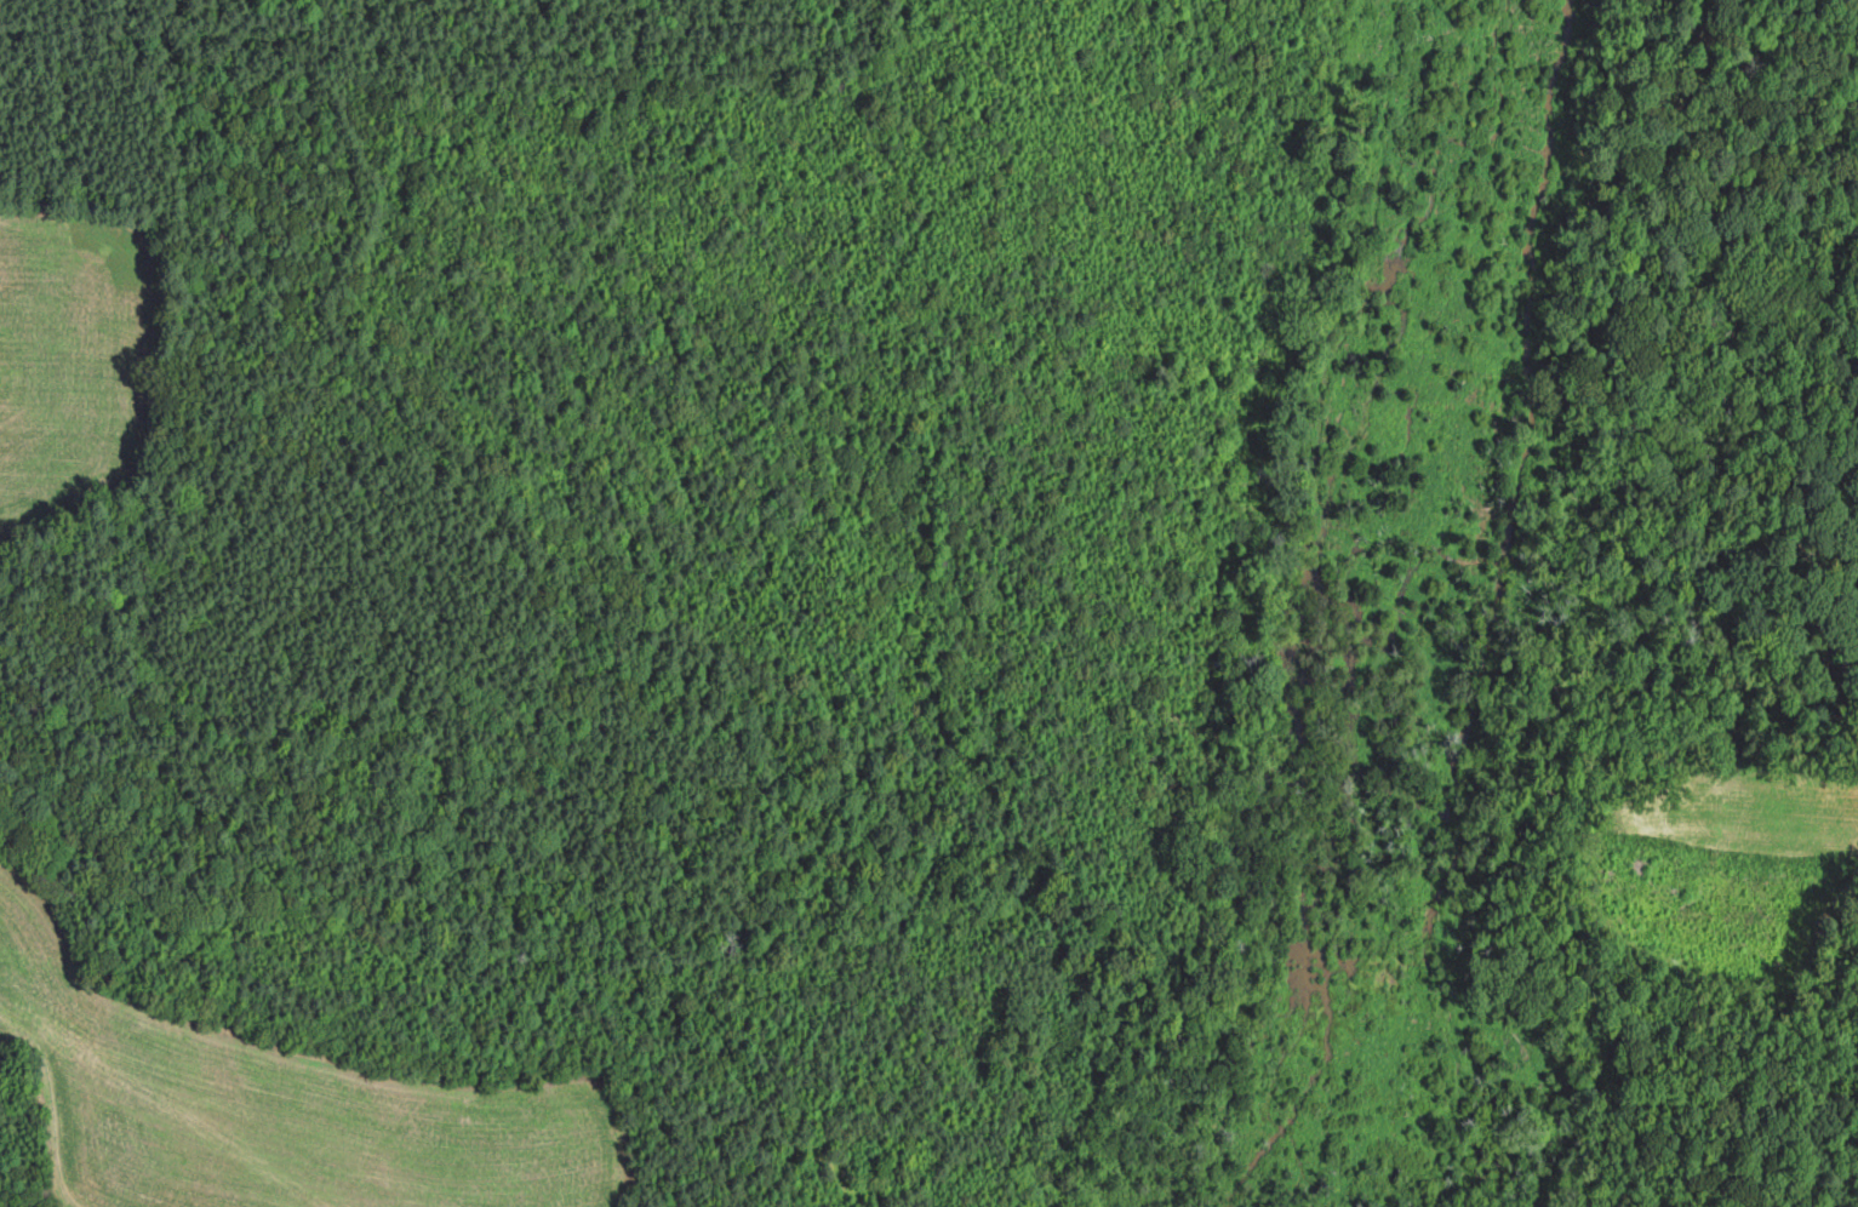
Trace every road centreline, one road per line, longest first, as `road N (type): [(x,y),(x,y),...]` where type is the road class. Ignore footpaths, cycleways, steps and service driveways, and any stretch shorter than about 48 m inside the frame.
road 1 (residential): [(349,307),(202,405),(0,461)]

